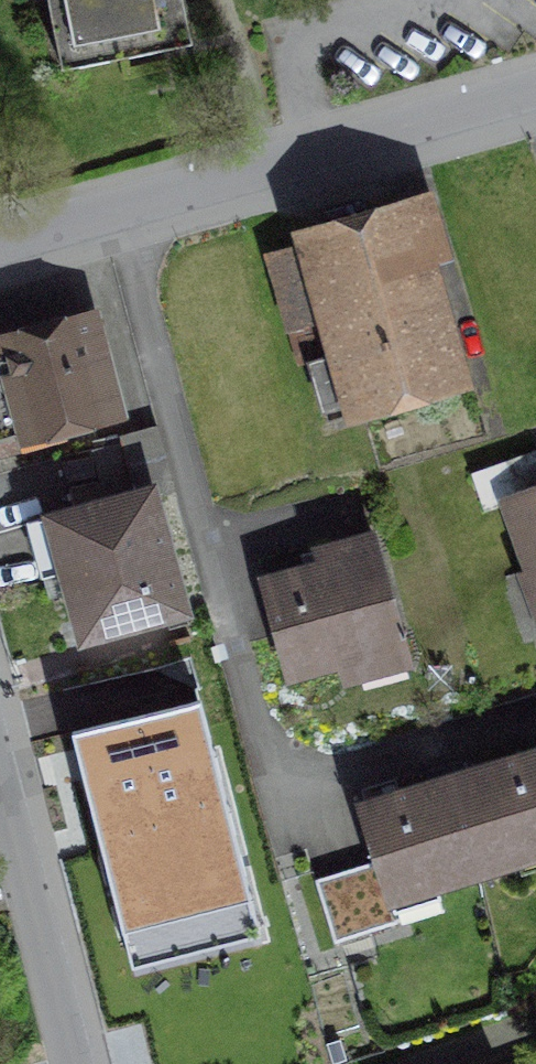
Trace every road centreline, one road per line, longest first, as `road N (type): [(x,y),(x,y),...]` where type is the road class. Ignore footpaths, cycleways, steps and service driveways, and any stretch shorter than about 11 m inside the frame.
road 1 (residential): [(0,261),(535,98)]
road 2 (residential): [(97,1063),(0,726)]

